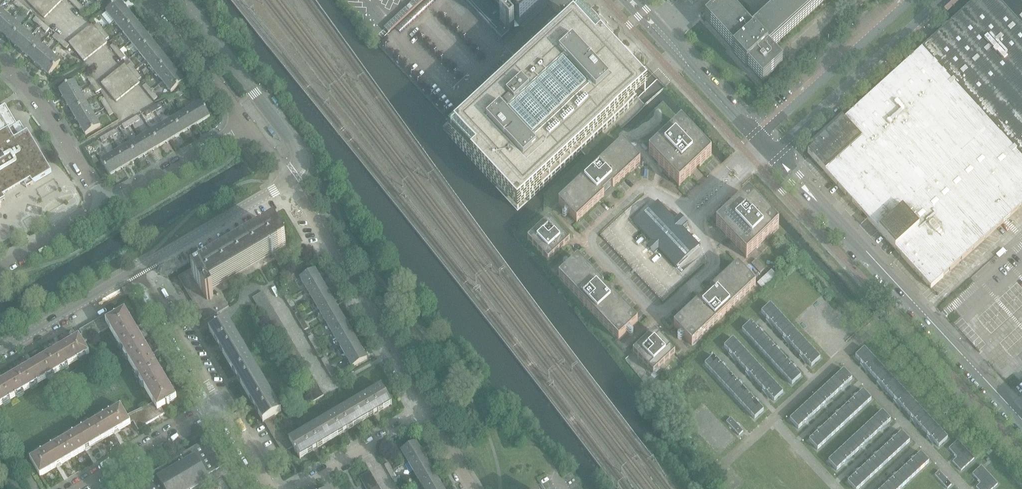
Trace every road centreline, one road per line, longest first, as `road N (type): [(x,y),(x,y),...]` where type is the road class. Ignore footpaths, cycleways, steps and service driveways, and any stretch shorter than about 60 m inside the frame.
road 1 (tertiary): [(1021,419),(775,155)]
road 2 (residential): [(427,408),(288,178)]
road 3 (tertiary): [(775,155),(946,0)]
road 4 (tertiary): [(914,0),(762,140)]
road 5 (unclassified): [(762,140),(632,0)]
road 6 (residential): [(105,204),(36,94),(0,57)]
road 7 (unclassified): [(139,266),(288,178)]
road 8 (residential): [(72,488),(220,402)]
road 9 (residential): [(105,204),(247,119)]
road 10 (unclassified): [(0,348),(139,266)]
road 11 (residential): [(220,402),(139,266)]
road 12 (residential): [(294,488),(427,408)]
road 13 (residential): [(247,119),(149,0)]
road 14 (residential): [(0,266),(105,204)]

